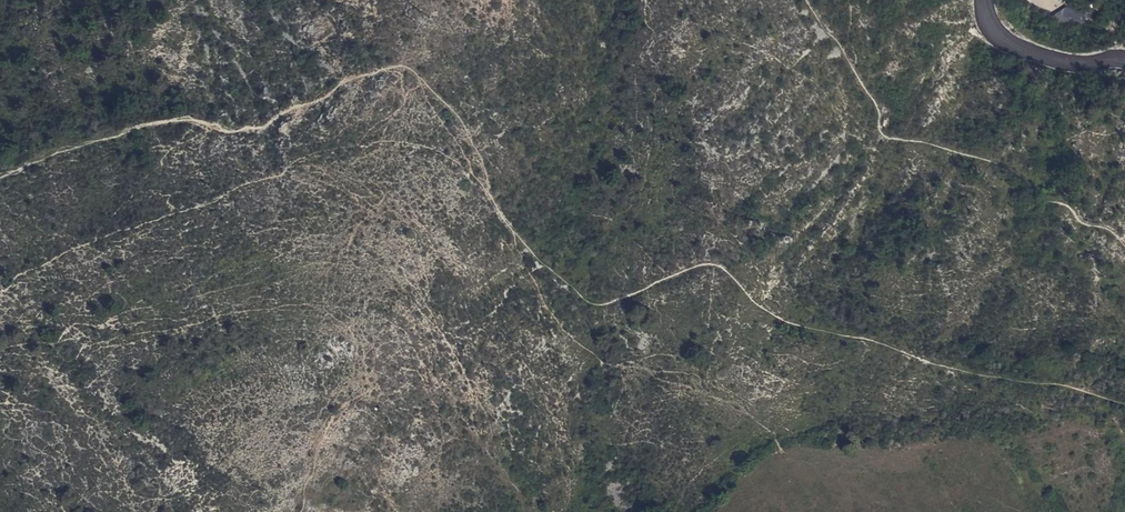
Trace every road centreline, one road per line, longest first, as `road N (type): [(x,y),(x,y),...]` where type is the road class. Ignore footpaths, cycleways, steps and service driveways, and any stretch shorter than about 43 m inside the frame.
road 1 (secondary): [(1124,60),(1078,63),(1017,50),(989,27),(983,0)]

